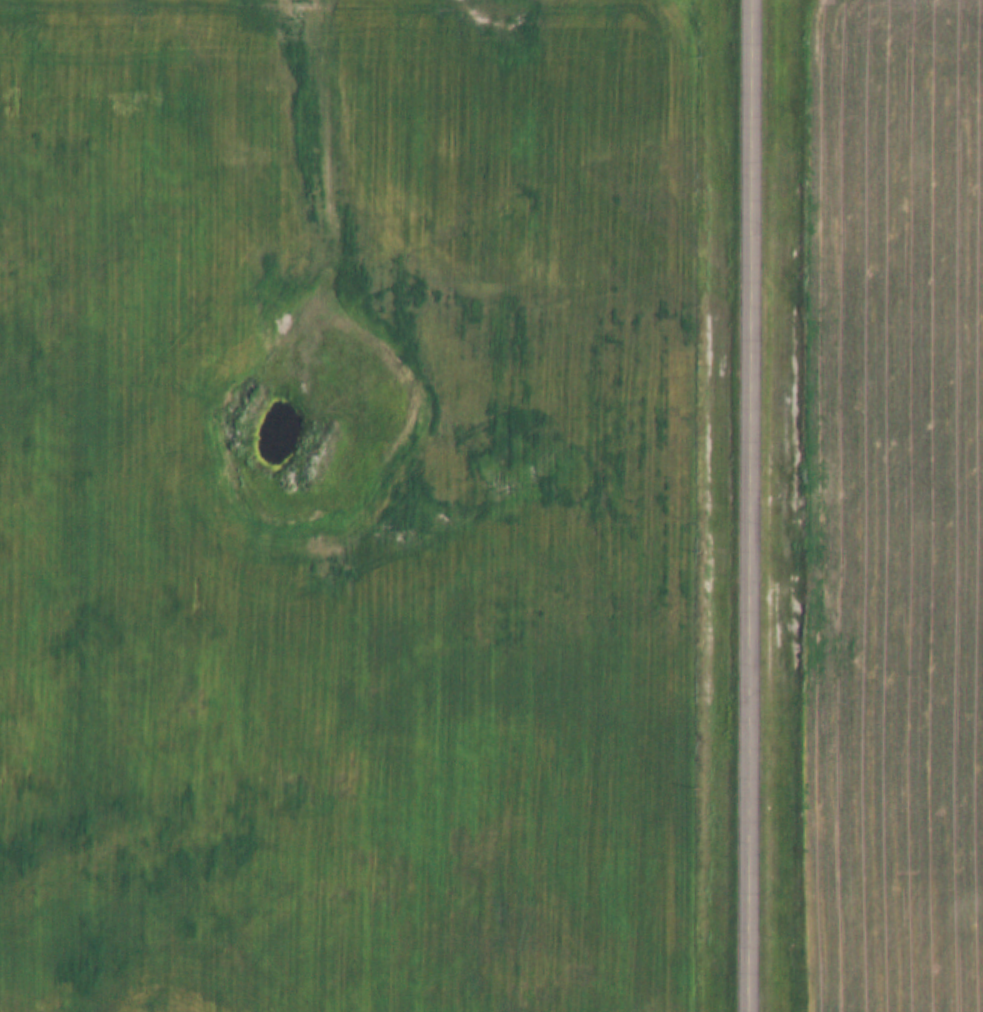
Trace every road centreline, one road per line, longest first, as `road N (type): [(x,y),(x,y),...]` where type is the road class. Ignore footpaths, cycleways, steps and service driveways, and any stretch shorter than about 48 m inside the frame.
road 1 (tertiary): [(748,1011),(751,0)]

